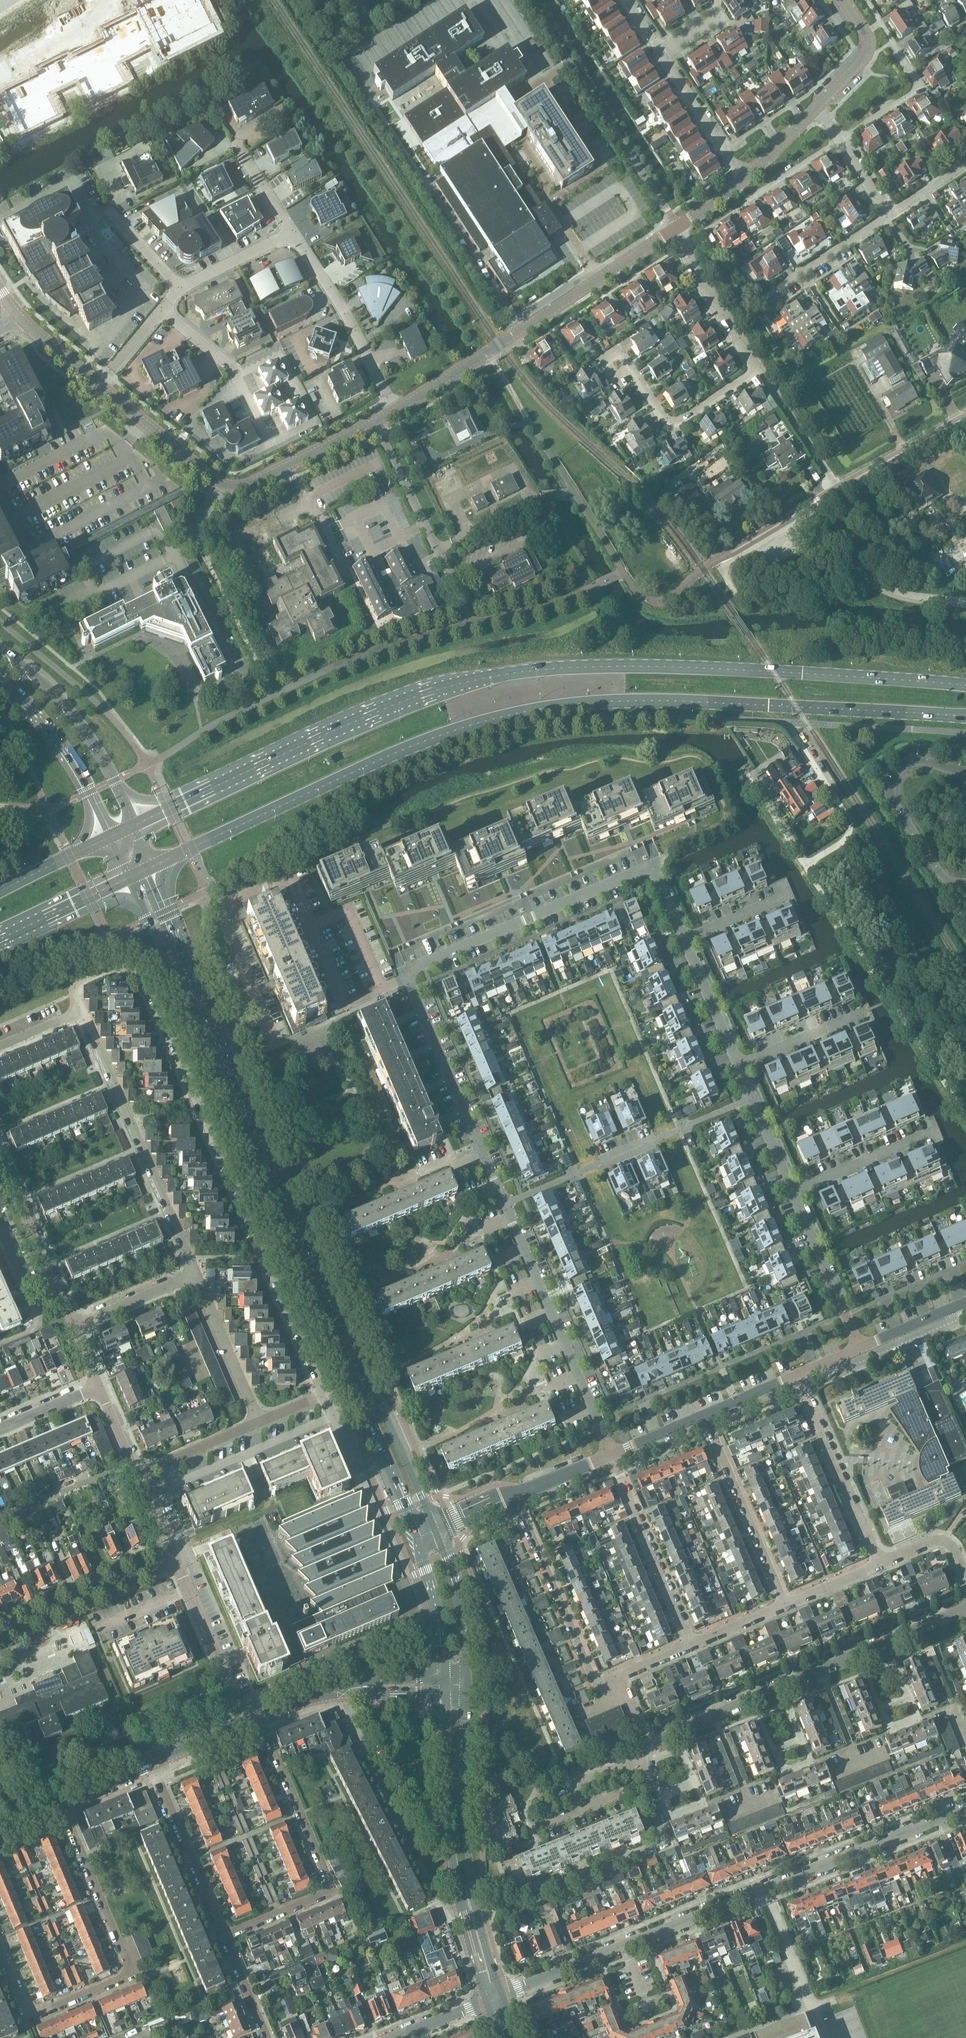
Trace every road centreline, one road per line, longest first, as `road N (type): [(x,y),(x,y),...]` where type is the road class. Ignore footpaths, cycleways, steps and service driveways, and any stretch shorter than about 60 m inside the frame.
road 1 (secondary): [(965,685),(630,666),(513,673),(394,705),(134,826)]
road 2 (secondary): [(150,868),(418,744),(525,712),(646,701),(965,716)]
road 3 (tertiary): [(435,1530),(150,868)]
road 4 (tertiary): [(128,878),(417,1538)]
road 5 (residential): [(260,1422),(315,1399),(318,1378),(145,981),(124,966),(107,967)]
road 6 (residential): [(502,1996),(965,1807)]
road 7 (residential): [(623,571),(648,600),(667,599),(703,568),(965,417)]
road 8 (residential): [(0,1942),(34,2013),(128,1971),(61,1802)]
road 9 (residential): [(684,939),(653,867),(406,972)]
road 10 (residential): [(649,1745),(965,1608)]
road 11 (residential): [(622,354),(673,422),(754,369),(678,230)]
road 12 (tertiary): [(396,411),(678,230)]
road 13 (tertiary): [(446,1686),(460,1907),(488,2002)]
road 14 (tertiary): [(502,1996),(470,1866),(468,1686)]
road 15 (residential): [(222,1937),(329,1886),(260,1719)]
road 16 (residential): [(195,1275),(81,1011)]
road 17 (residential): [(754,1099),(503,1205)]
road 18 (residential): [(611,1455),(503,1205)]
road 19 (residential): [(503,1205),(406,972)]
road 20 (residential): [(536,1896),(661,1843),(649,1745)]
road 21 (tertiary): [(134,826),(81,728),(0,644)]
road 22 (residential): [(515,1496),(590,1675),(602,1681),(618,1676)]
road 23 (residential): [(703,1414),(786,1605)]
road 24 (residential): [(880,1565),(797,1375)]
road 25 (residential): [(692,1644),(611,1455)]
road 26 (residential): [(396,411),(345,311),(292,235)]
road 27 (tertiary): [(0,678),(59,745),(110,838)]
road 28 (tertiary): [(260,1719),(340,1691),(446,1686)]
road 29 (residential): [(0,1635),(173,1560)]
road 30 (residential): [(222,1937),(152,1764)]
road 31 (unclassified): [(247,1724),(173,1560)]
road 32 (residential): [(623,571),(529,422)]
road 33 (residential): [(452,580),(375,422)]
road 34 (residential): [(860,1348),(793,1192)]
road 35 (tertiary): [(222,484),(249,484),(375,422)]
road 36 (residential): [(260,1422),(195,1275)]
road 37 (tertiary): [(468,1686),(463,1616),(435,1530)]
road 38 (tertiary): [(222,484),(101,386)]
road 39 (residential): [(760,298),(887,215)]
road 40 (tertiary): [(417,1538),(446,1686)]
road 41 (residential): [(793,1192),(930,1133)]
road 42 (residential): [(745,176),(661,54)]
road 43 (residential): [(738,1065),(869,1010)]
road 44 (secondary): [(0,939),(128,878)]
road 45 (residential): [(840,140),(915,89),(894,46)]
road 46 (residential): [(738,1065),(684,939)]
road 47 (residential): [(138,1474),(260,1422)]
road 48 (residential): [(75,1328),(195,1275)]
road 49 (tertiary): [(817,106),(868,48),(844,0)]
road 50 (residential): [(63,1299),(11,1181)]
road 51 (residential): [(17,1511),(132,1462)]
road 52 (residential): [(180,289),(292,235)]
road 53 (secondary): [(110,838),(0,893)]

